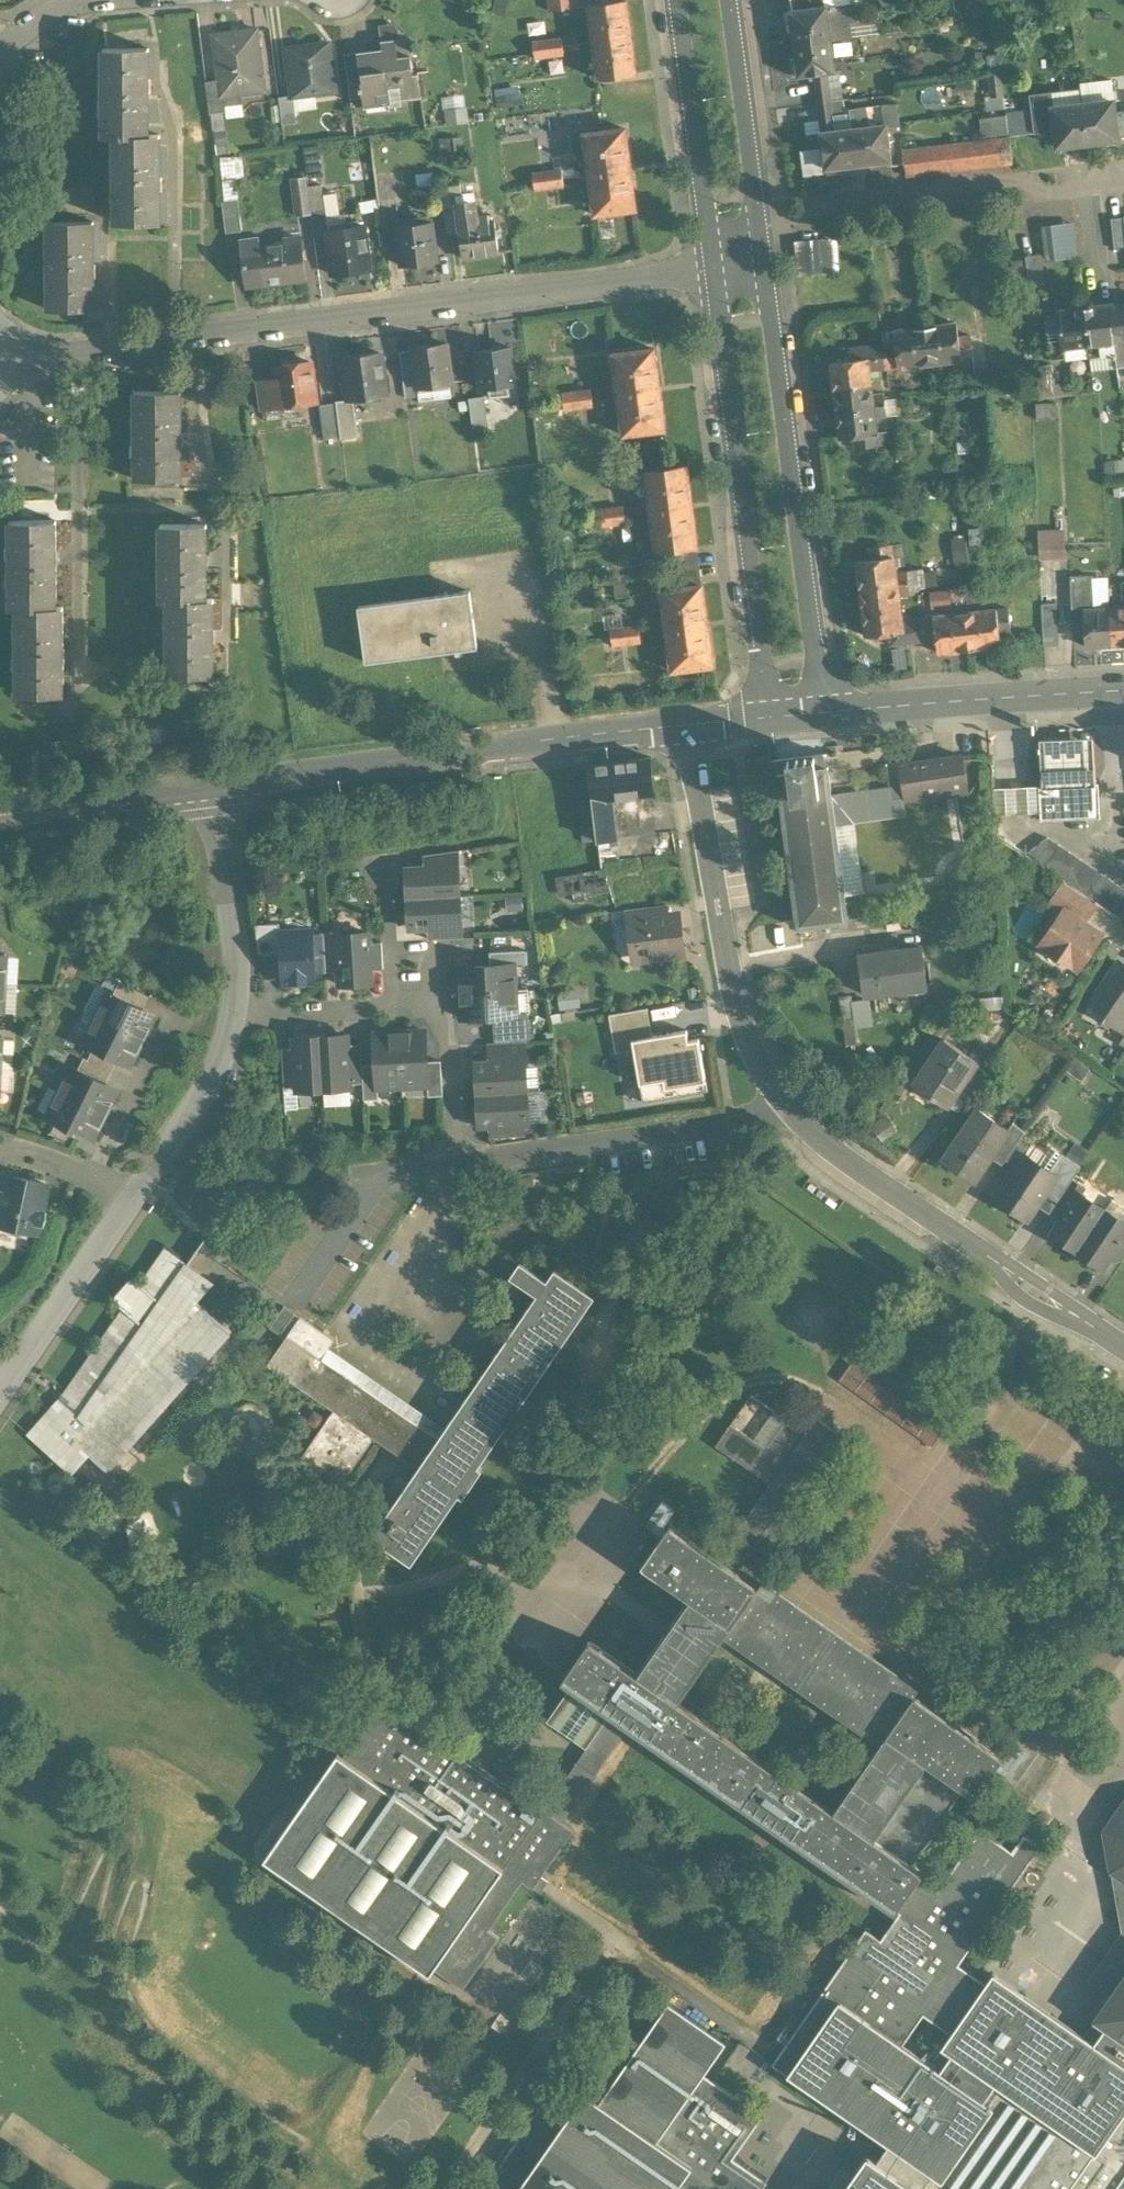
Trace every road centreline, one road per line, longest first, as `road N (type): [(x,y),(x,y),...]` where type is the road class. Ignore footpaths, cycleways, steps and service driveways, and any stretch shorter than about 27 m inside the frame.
road 1 (residential): [(713,266),(3,360)]
road 2 (residential): [(291,1306),(375,1192),(403,1174),(783,1110)]
road 3 (tertiary): [(688,728),(213,789)]
road 4 (residential): [(826,714),(764,259)]
road 5 (residential): [(713,266),(768,718)]
road 6 (residential): [(213,789),(235,1011),(209,1087),(135,1199)]
road 7 (residential): [(1123,1348),(839,1158),(783,1110)]
road 8 (residential): [(783,1110),(756,1061),(731,977),(688,728)]
road 9 (residential): [(1123,174),(859,200),(760,229)]
road 10 (tertiary): [(1123,693),(826,714)]
road 11 (residential): [(677,0),(713,266)]
road 12 (residential): [(135,1199),(0,1407)]
road 13 (residential): [(760,229),(730,0)]
road 14 (tertiary): [(213,789),(0,817)]
road 15 (residential): [(0,1146),(94,1176),(135,1199)]

